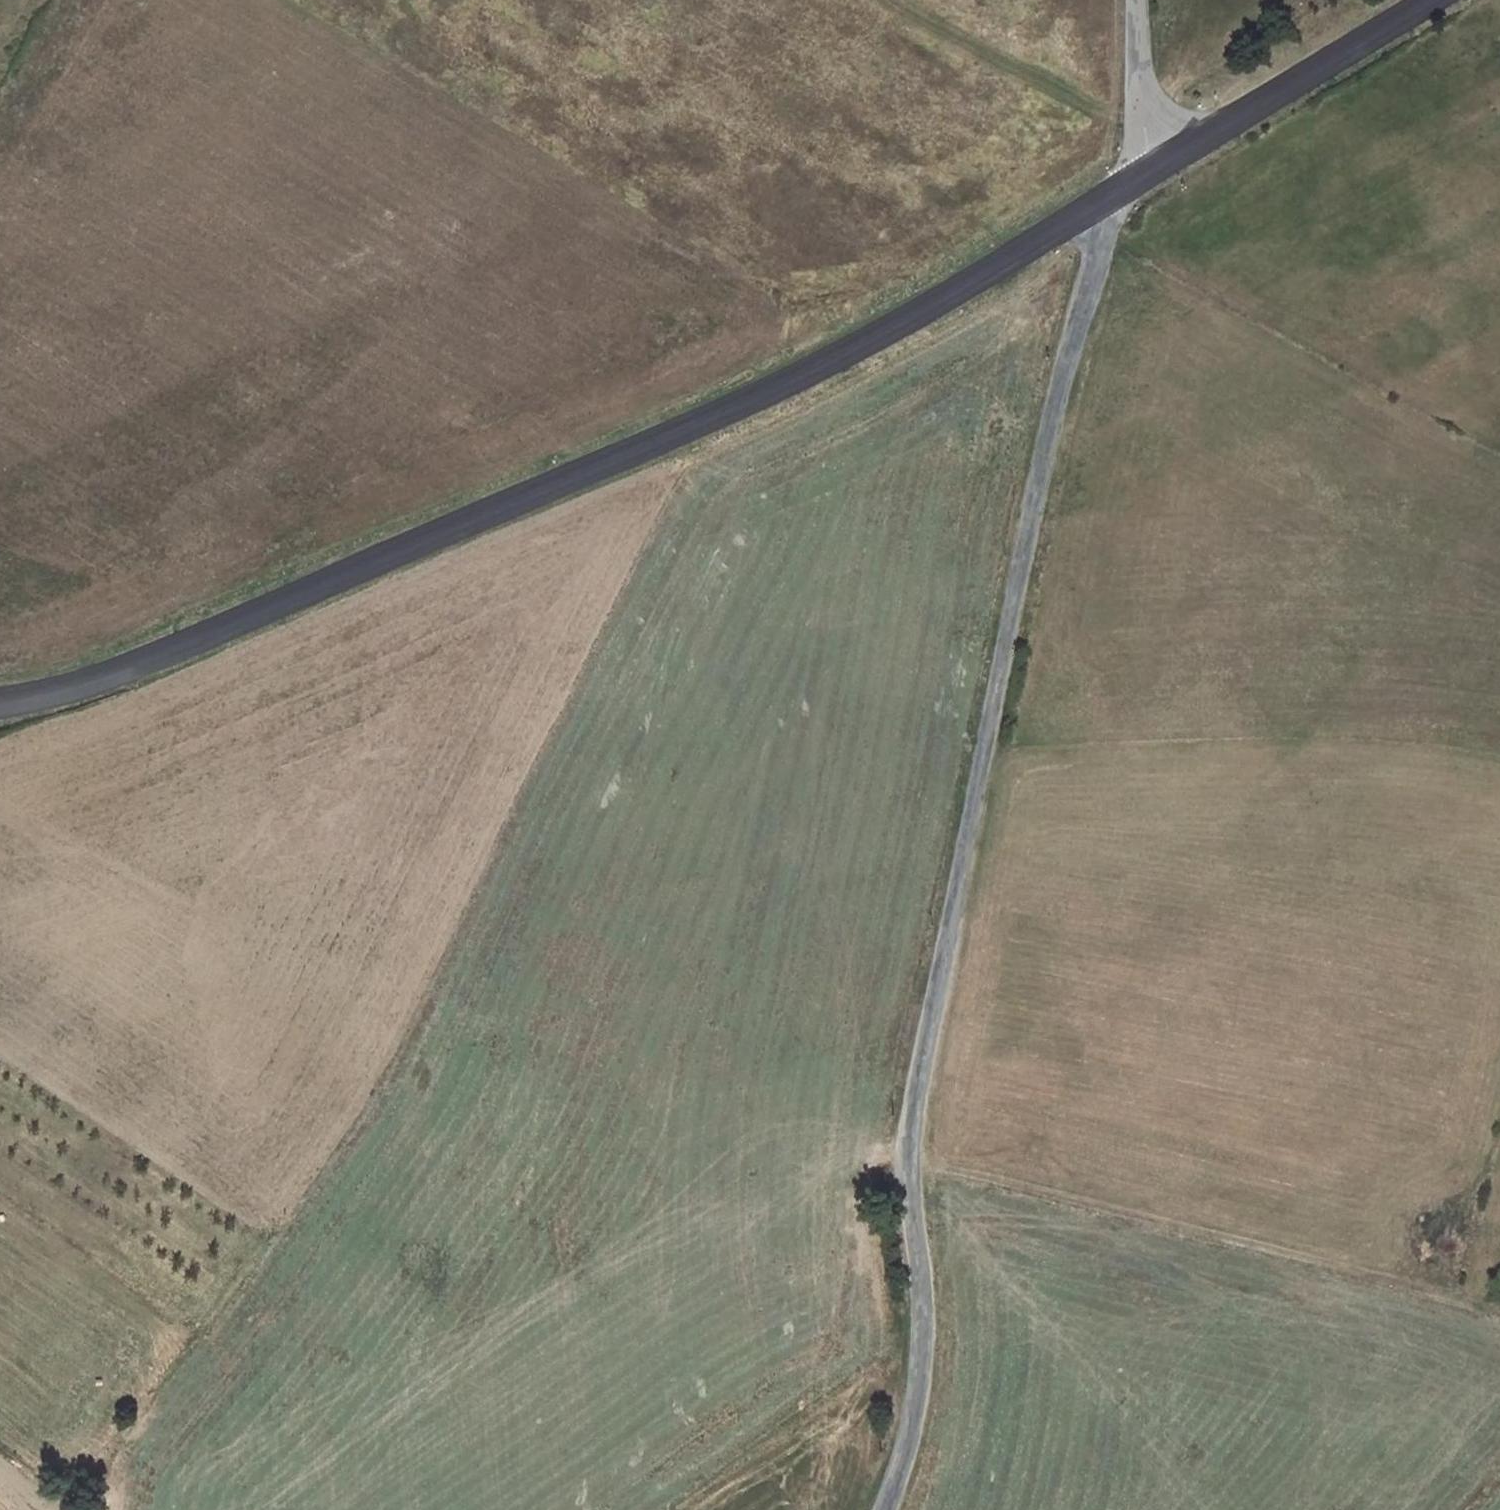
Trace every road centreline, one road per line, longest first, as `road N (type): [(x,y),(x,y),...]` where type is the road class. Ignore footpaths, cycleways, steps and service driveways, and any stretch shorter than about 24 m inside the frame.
road 1 (unclassified): [(1145,175),(1098,262),(1038,491),(912,1098),(906,1190),(920,1344),(901,1455),(875,1509)]
road 2 (secondary): [(1145,175),(824,372),(141,664),(0,705)]
road 3 (secondary): [(1430,0),(1145,175)]
road 4 (unclassified): [(1135,0),(1145,175)]

